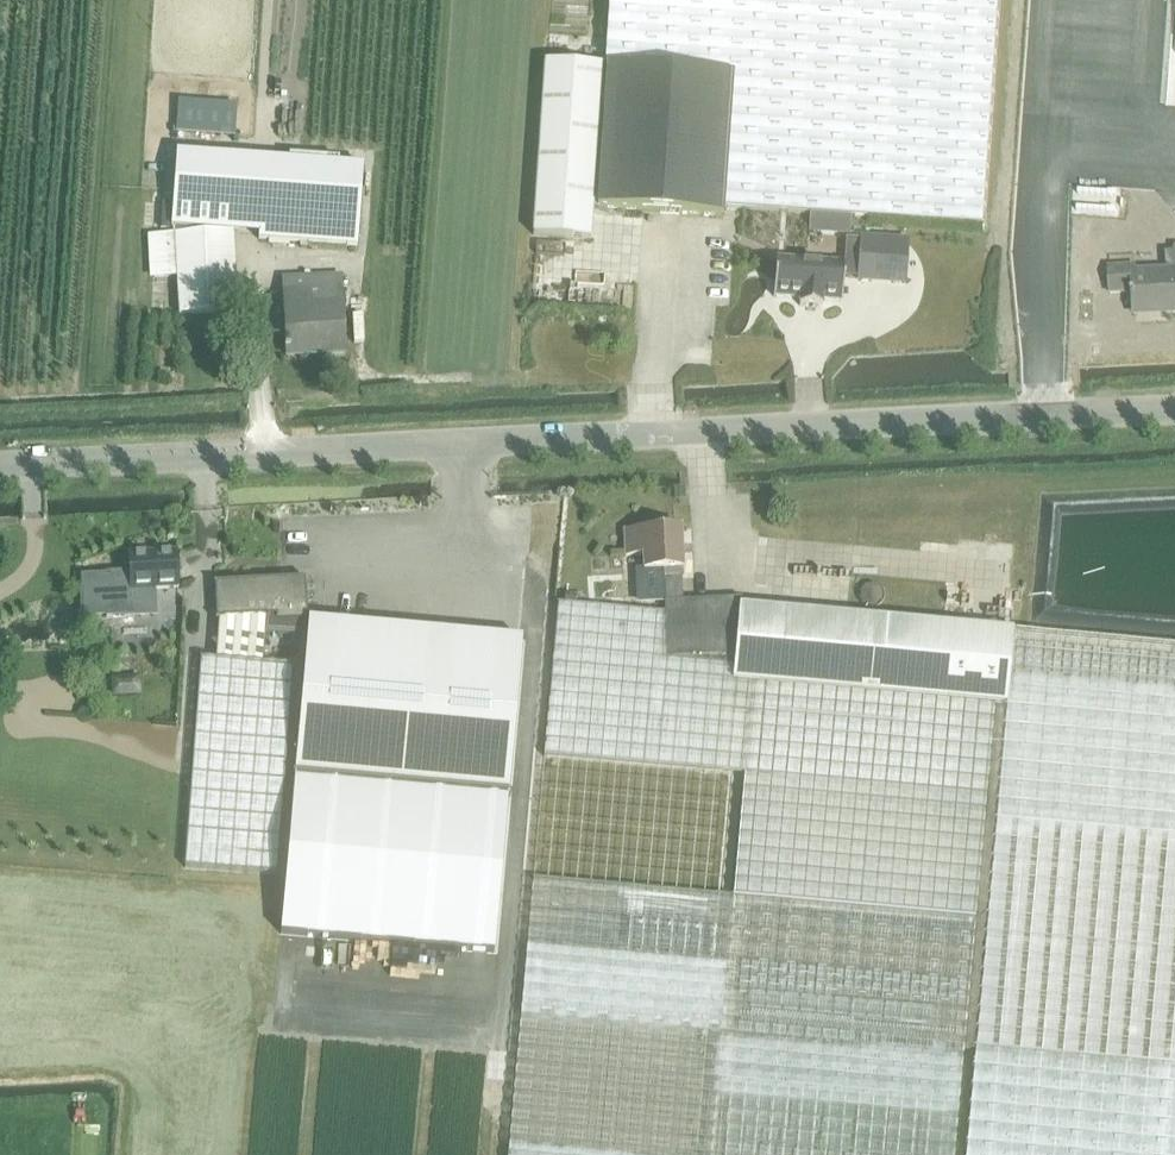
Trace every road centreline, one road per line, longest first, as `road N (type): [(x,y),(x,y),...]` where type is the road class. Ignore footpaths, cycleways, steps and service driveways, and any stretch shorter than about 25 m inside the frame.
road 1 (tertiary): [(1174,409),(0,461)]

